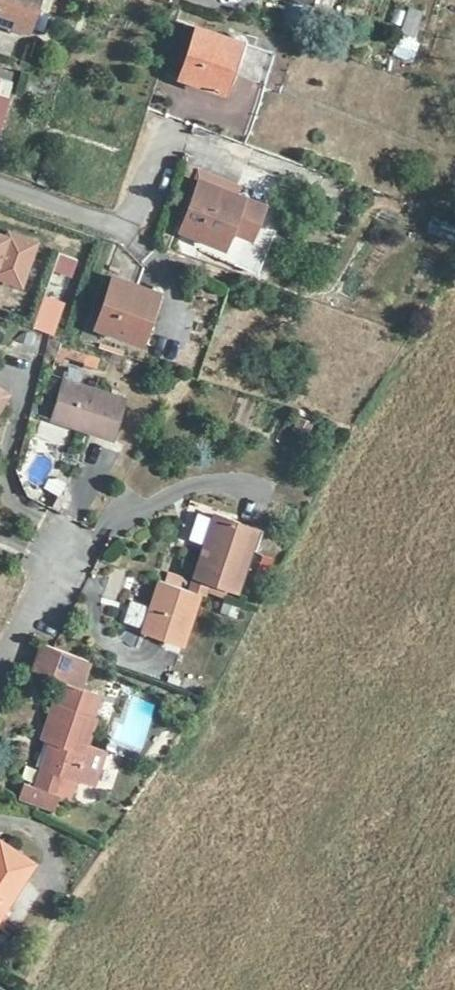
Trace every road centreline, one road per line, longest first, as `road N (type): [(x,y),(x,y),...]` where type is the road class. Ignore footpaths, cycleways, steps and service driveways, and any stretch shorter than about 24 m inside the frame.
road 1 (residential): [(0,184),(121,227),(133,222),(165,133)]
road 2 (residential): [(75,533),(0,669)]

